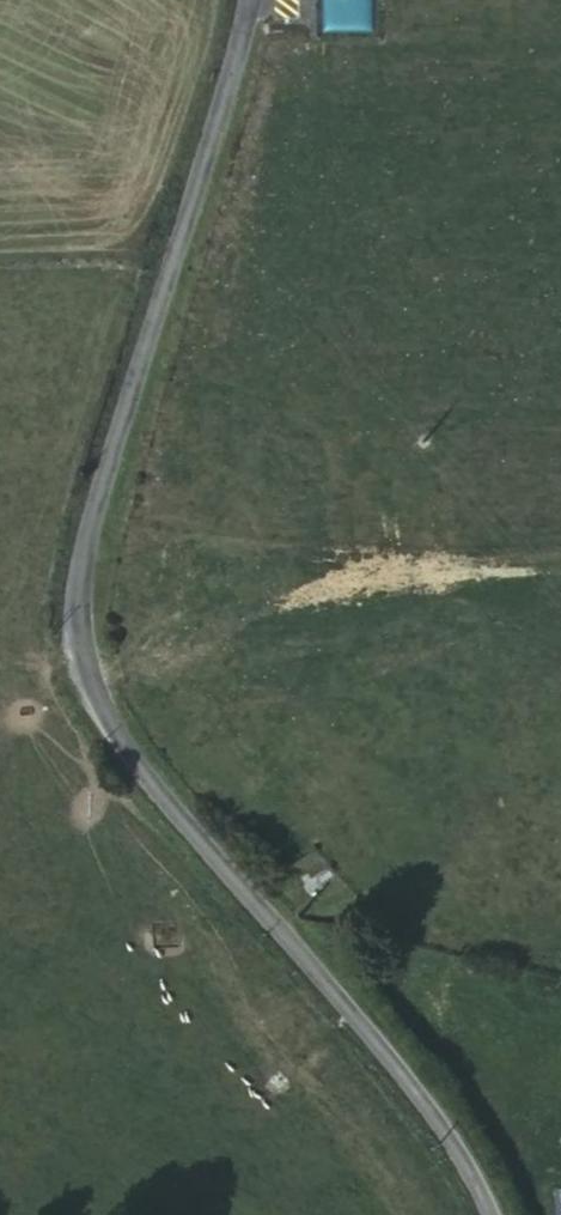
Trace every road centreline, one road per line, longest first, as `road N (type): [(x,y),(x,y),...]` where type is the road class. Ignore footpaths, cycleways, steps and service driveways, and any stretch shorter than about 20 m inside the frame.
road 1 (unclassified): [(241,0),(84,475),(69,594),(87,684),(196,829),(413,1085),(486,1214)]

